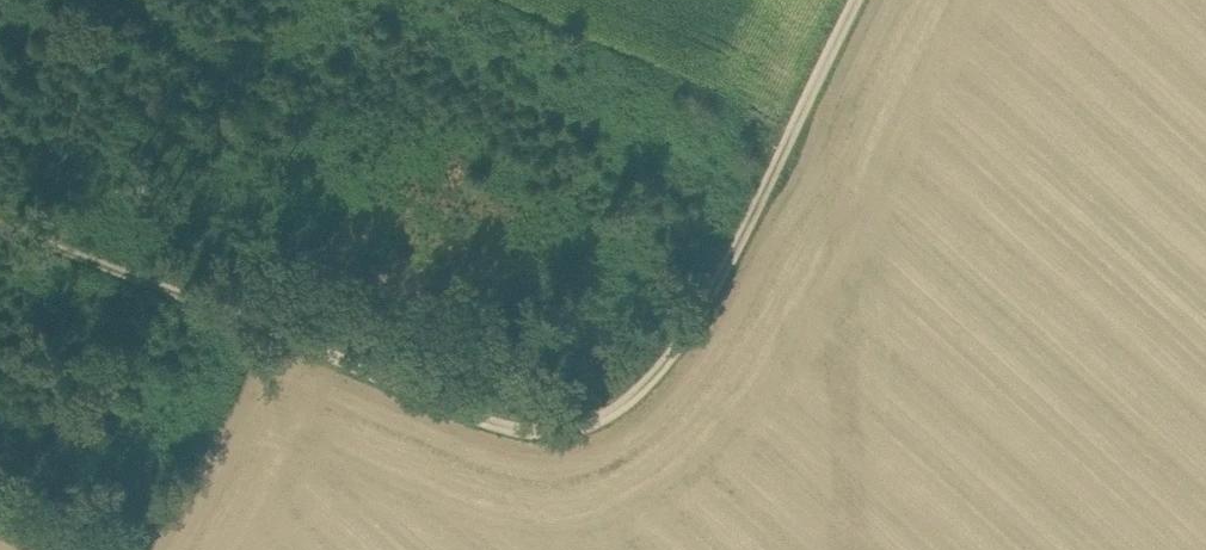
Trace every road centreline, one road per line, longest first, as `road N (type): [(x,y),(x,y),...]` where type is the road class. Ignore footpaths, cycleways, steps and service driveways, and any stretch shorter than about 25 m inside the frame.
road 1 (unclassified): [(0,225),(275,322),(484,417),(537,427),(585,422),(628,394),(673,343),(855,0)]

